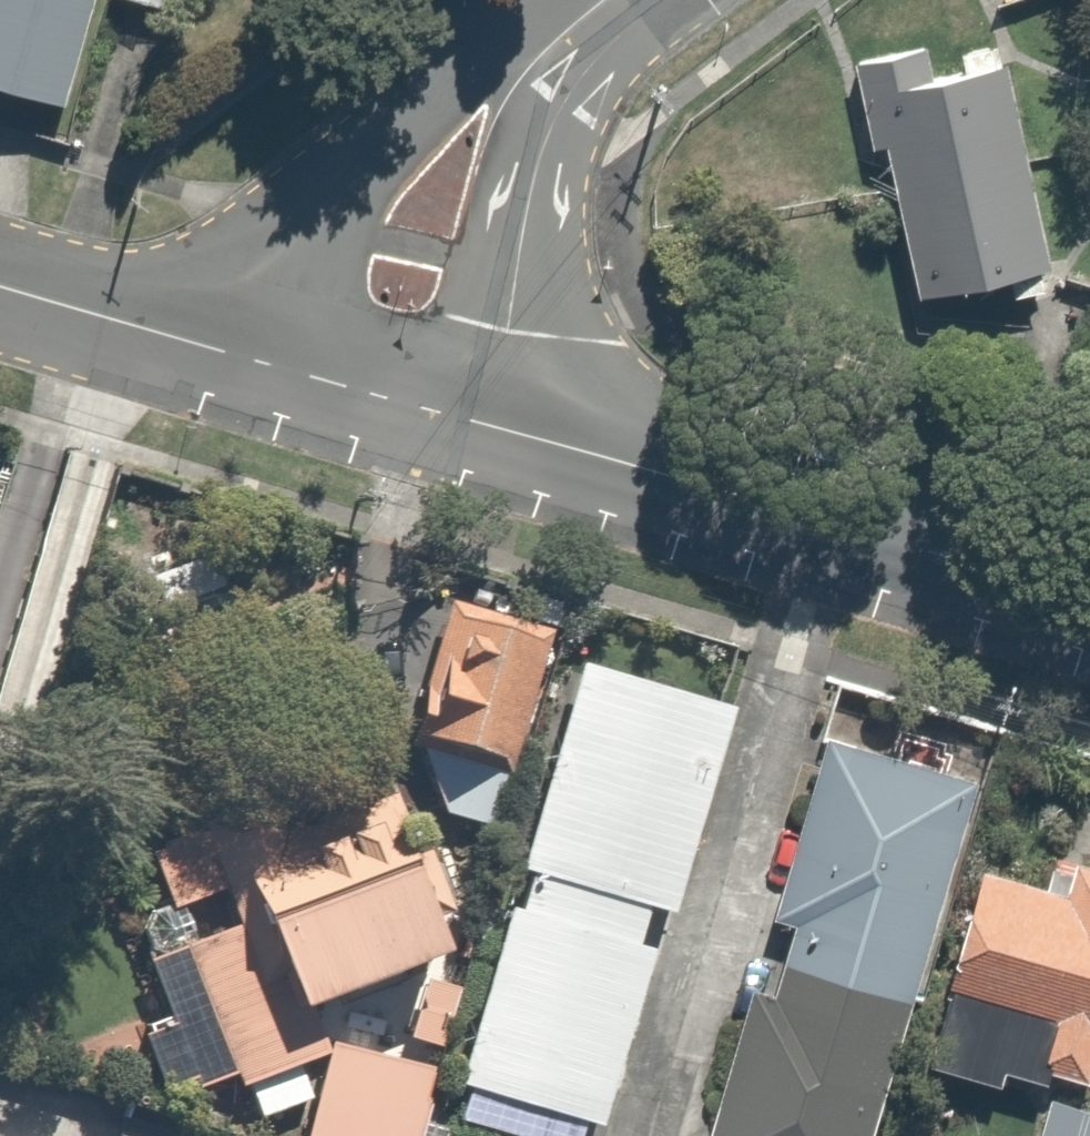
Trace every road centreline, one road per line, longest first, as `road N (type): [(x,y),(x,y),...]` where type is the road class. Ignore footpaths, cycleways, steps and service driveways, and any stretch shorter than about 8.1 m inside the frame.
road 1 (unclassified): [(1089,600),(512,433)]
road 2 (residential): [(147,326),(238,280),(442,98),(515,44),(601,0)]
road 3 (residential): [(611,0),(541,156),(526,220),(510,329),(512,433)]
road 4 (unclassified): [(512,433),(147,326)]
road 5 (unclassified): [(147,326),(0,282)]

